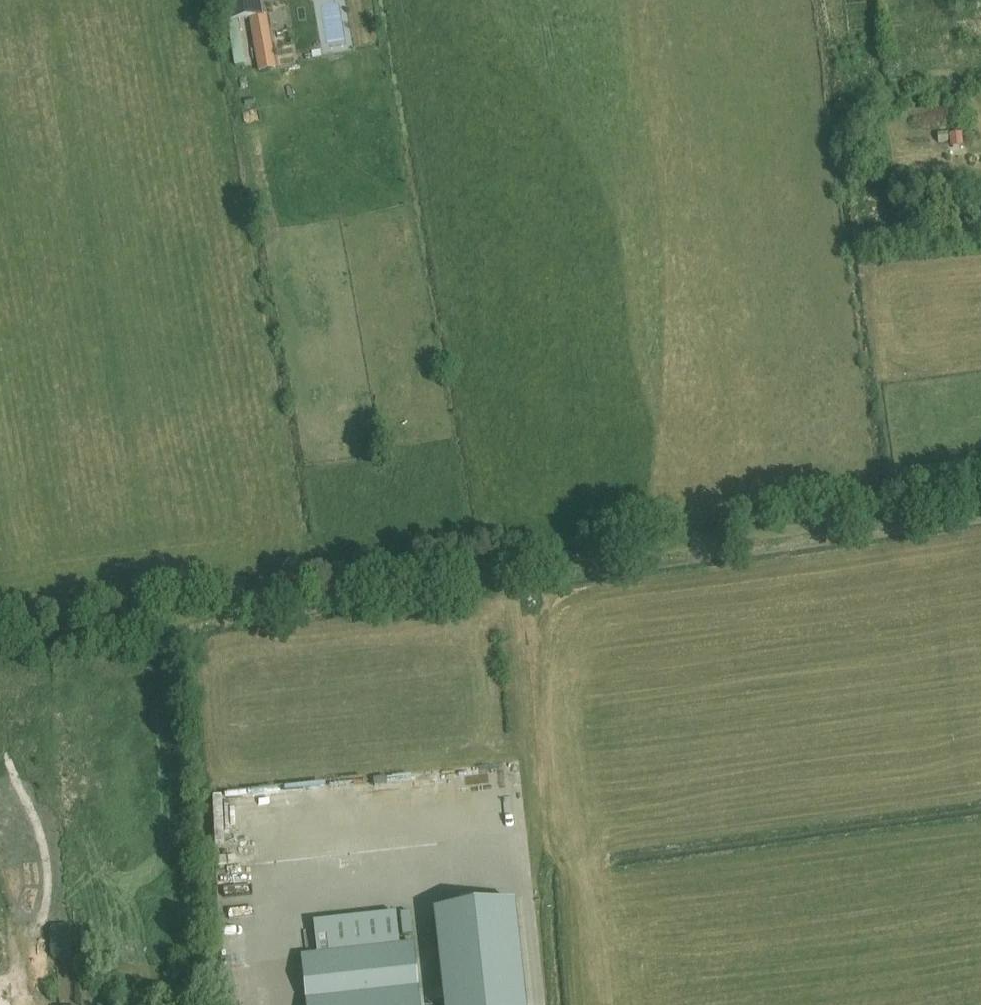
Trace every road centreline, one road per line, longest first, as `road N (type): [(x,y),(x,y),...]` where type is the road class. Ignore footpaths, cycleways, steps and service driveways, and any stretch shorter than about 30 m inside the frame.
road 1 (track): [(0,641),(980,501)]

